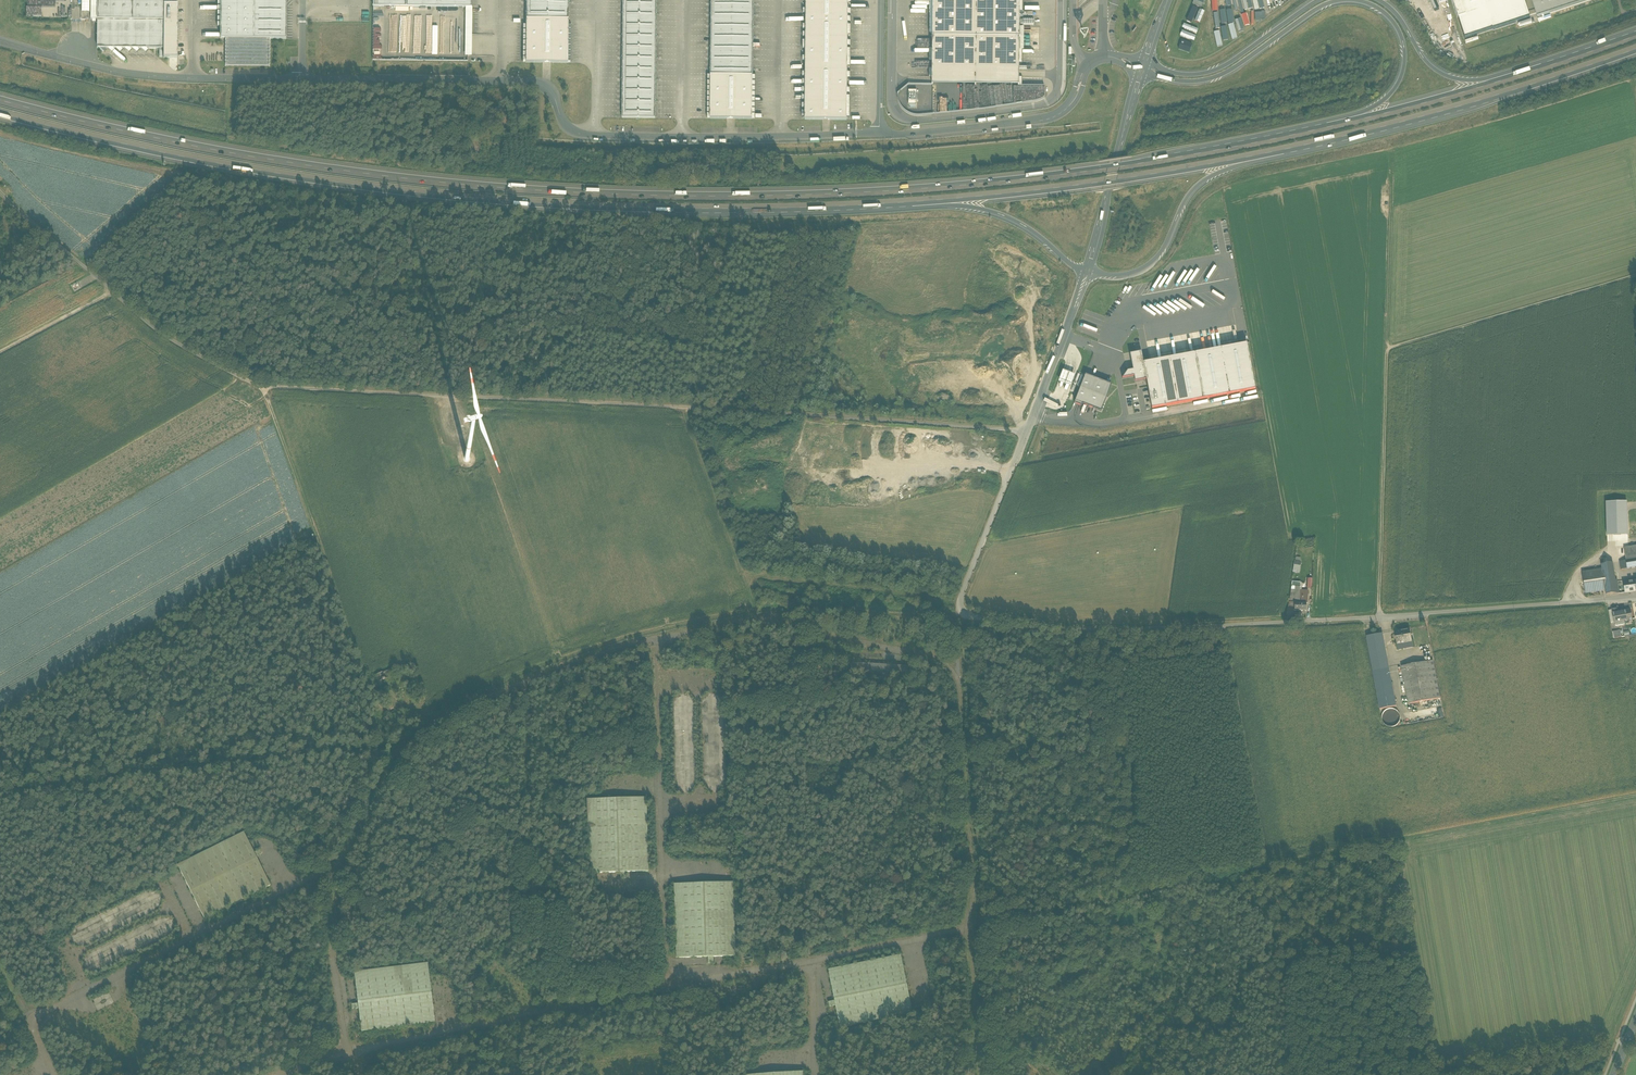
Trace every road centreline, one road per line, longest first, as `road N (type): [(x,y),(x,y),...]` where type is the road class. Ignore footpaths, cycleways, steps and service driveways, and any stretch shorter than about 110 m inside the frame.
road 1 (motorway): [(1317,131),(1130,167),(927,189),(639,195),(289,162),(0,100)]
road 2 (unclassified): [(0,190),(161,331),(263,386),(1026,434)]
road 3 (motorway): [(0,113),(198,159),(487,200),(742,210),(947,200)]
road 4 (unclassified): [(1635,597),(1114,629),(963,614),(961,596),(1026,434)]
road 5 (track): [(263,386),(363,674),(384,710),(407,706),(434,717),(525,672),(628,637),(746,613)]
road 6 (track): [(746,613),(828,605),(963,614),(979,926)]
road 7 (track): [(979,926),(1221,884),(1256,911),(1280,945),(1293,1074)]
road 8 (motorway): [(1142,70),(1178,81),(1214,78),(1321,8),(1371,7),(1401,38),(1401,78),(1374,109),(1317,131)]
road 9 (track): [(1635,796),(1243,872),(1221,884)]
road 10 (motorway): [(1257,157),(1484,102),(1635,52)]
road 11 (track): [(0,717),(315,533)]
road 12 (motorway): [(947,200),(1257,157)]
road 13 (track): [(1387,349),(1380,617)]
road 14 (track): [(1635,276),(1387,349)]
road 15 (motorway): [(1543,70),(1317,131)]
road 16 (motorway): [(1087,271),(1116,275),(1147,265),(1193,190),(1257,157)]
road 17 (track): [(742,575),(960,605)]
road 18 (track): [(686,407),(750,597),(746,613)]
road 19 (secondary): [(1142,70),(1087,271)]
road 20 (motorway): [(1543,70),(1451,80),(1427,65),(1397,17),(1376,0)]
road 21 (motorway): [(1321,0),(1217,69),(1179,74),(1144,63)]
road 22 (track): [(1387,349),(1392,152)]
road 23 (track): [(1619,1040),(1437,1062)]
road 24 (unclassified): [(1087,271),(1026,434)]
road 25 (track): [(738,411),(787,249)]
road 26 (motorway): [(947,200),(1015,222),(1087,271)]
road 27 (track): [(0,351),(114,291)]

